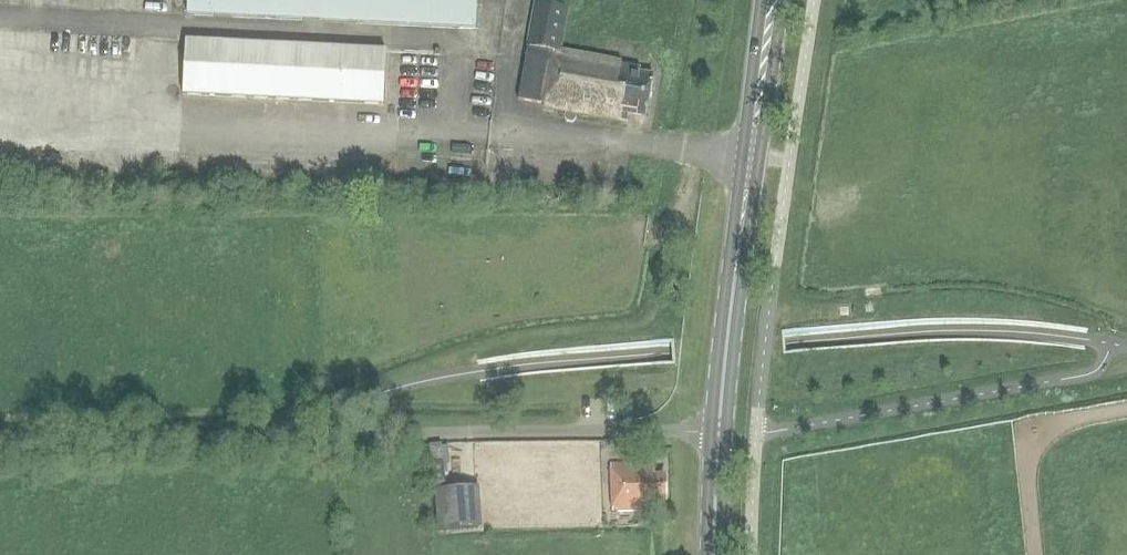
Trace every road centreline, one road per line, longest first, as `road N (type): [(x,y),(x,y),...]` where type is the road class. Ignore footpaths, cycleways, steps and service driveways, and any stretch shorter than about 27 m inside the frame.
road 1 (unclassified): [(0,443),(719,428)]
road 2 (primary): [(739,245),(783,0)]
road 3 (primary): [(762,0),(739,245)]
road 4 (primary): [(719,428),(739,245)]
road 5 (primary): [(714,554),(719,428)]

